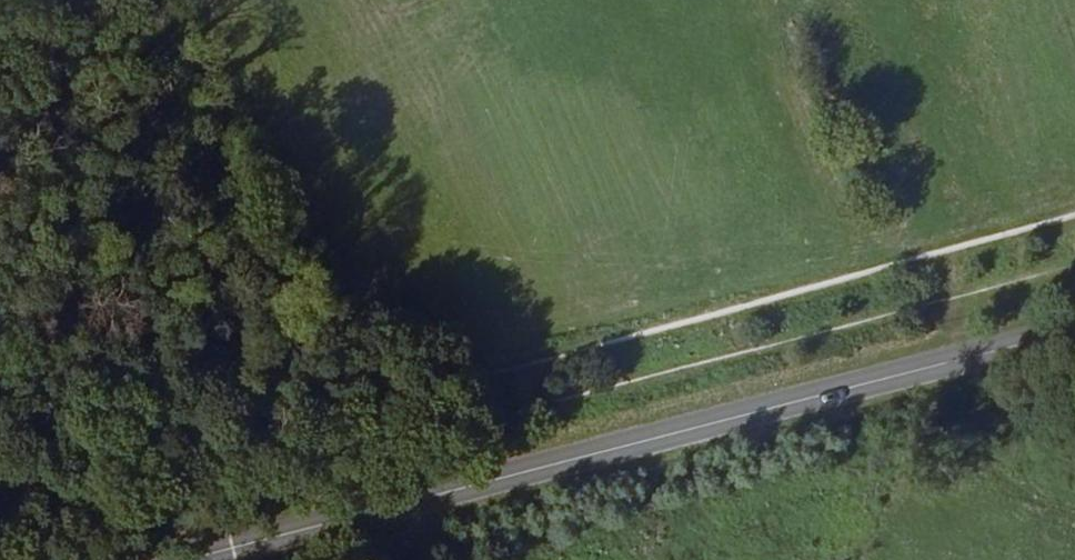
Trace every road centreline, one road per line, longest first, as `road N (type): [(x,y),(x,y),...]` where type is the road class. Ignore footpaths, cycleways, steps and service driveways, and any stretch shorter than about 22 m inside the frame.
road 1 (secondary): [(1074,337),(193,559)]

